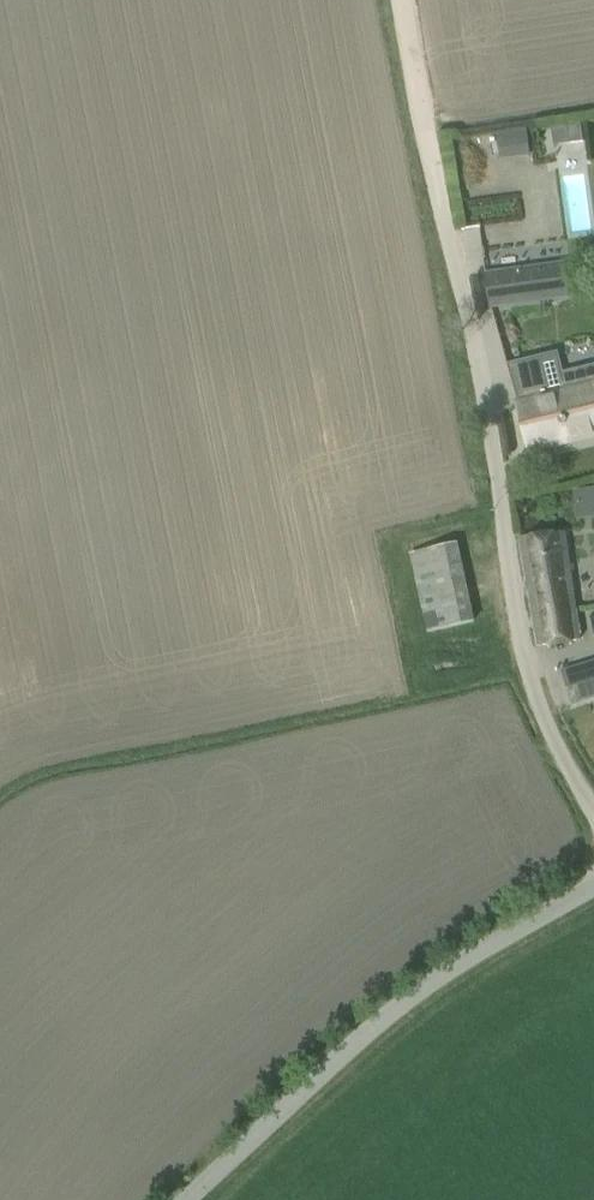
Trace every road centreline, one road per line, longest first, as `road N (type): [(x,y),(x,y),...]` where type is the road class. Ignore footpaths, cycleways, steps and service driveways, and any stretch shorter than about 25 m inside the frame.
road 1 (track): [(593,810),(533,695),(493,457),(400,0)]
road 2 (unclassified): [(191,1199),(361,1036),(477,951),(593,885)]

